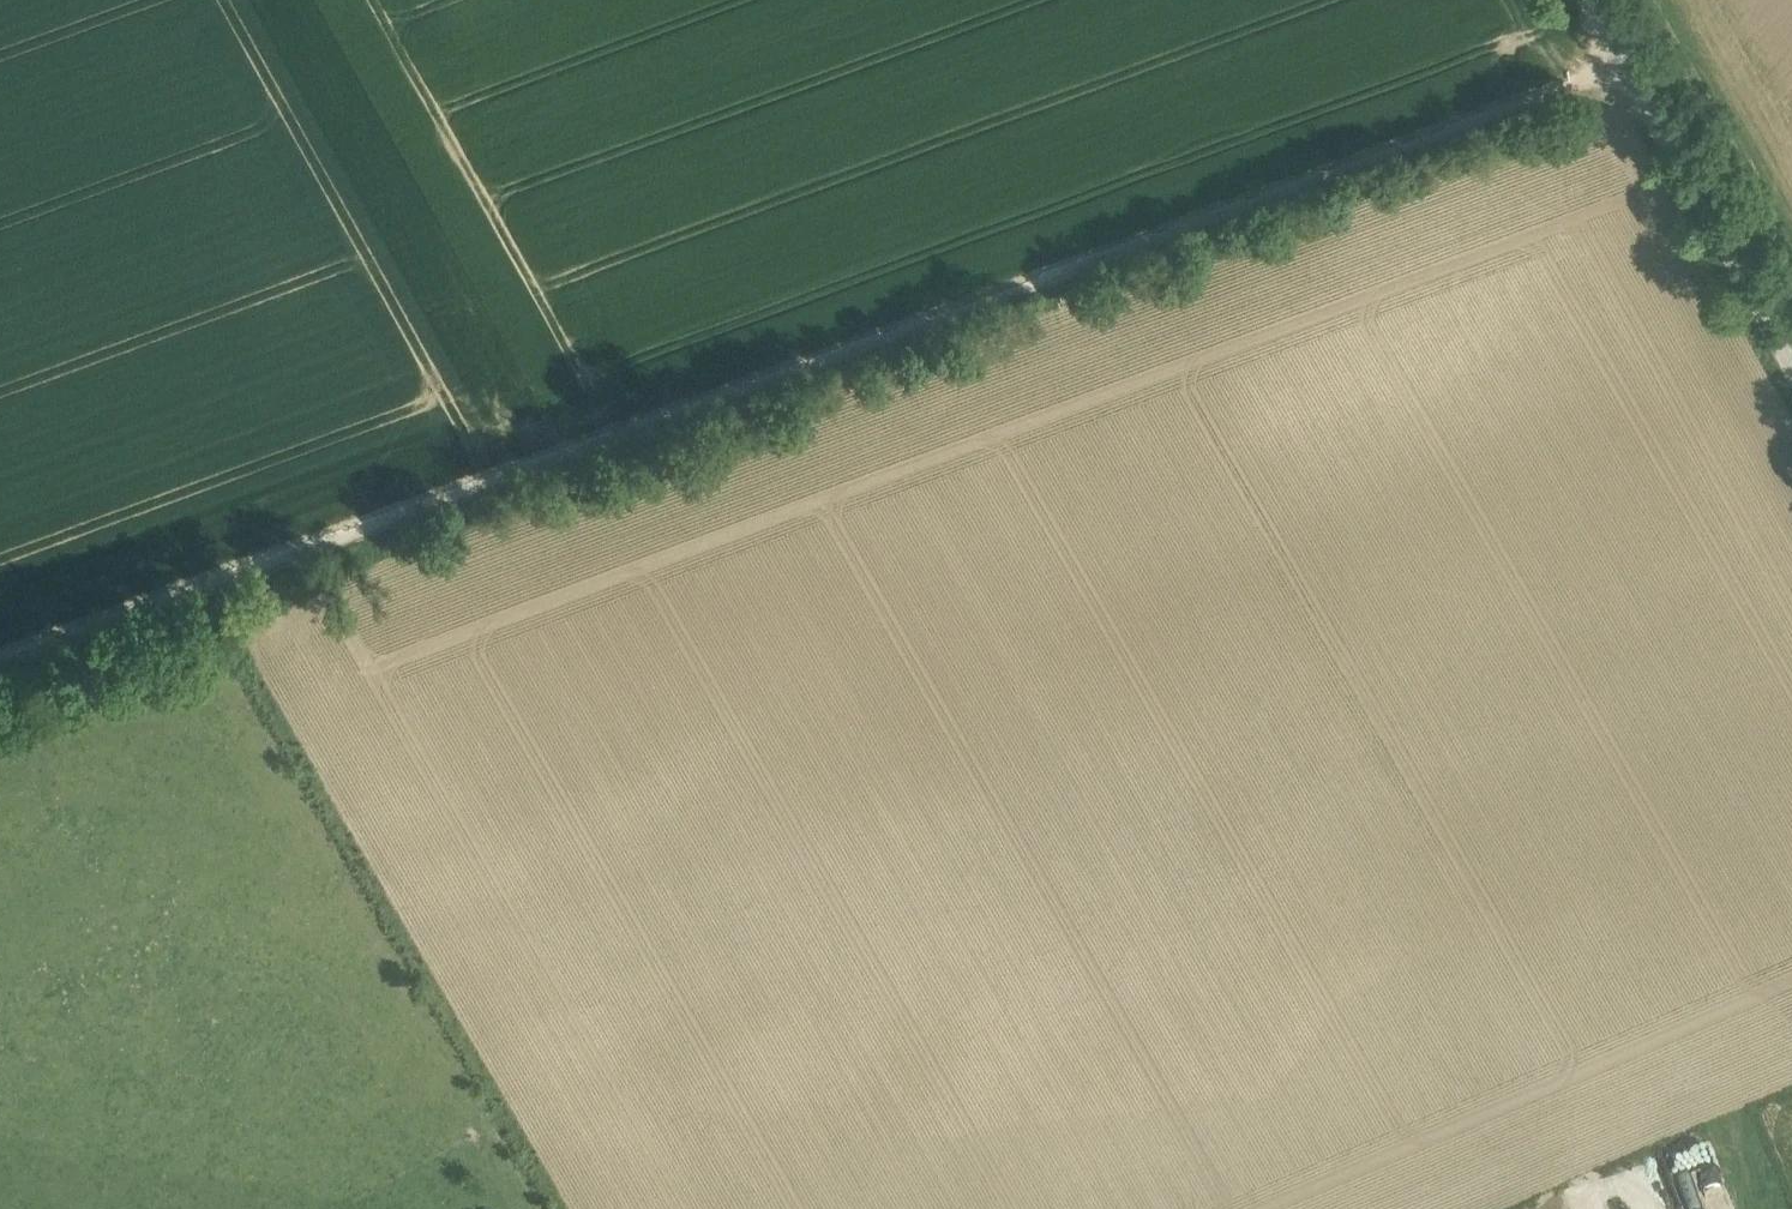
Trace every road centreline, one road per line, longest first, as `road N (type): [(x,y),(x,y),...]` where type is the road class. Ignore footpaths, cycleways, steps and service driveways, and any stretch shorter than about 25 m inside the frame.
road 1 (unclassified): [(1618,64),(0,669)]
road 2 (unclassified): [(1618,64),(1791,381)]

